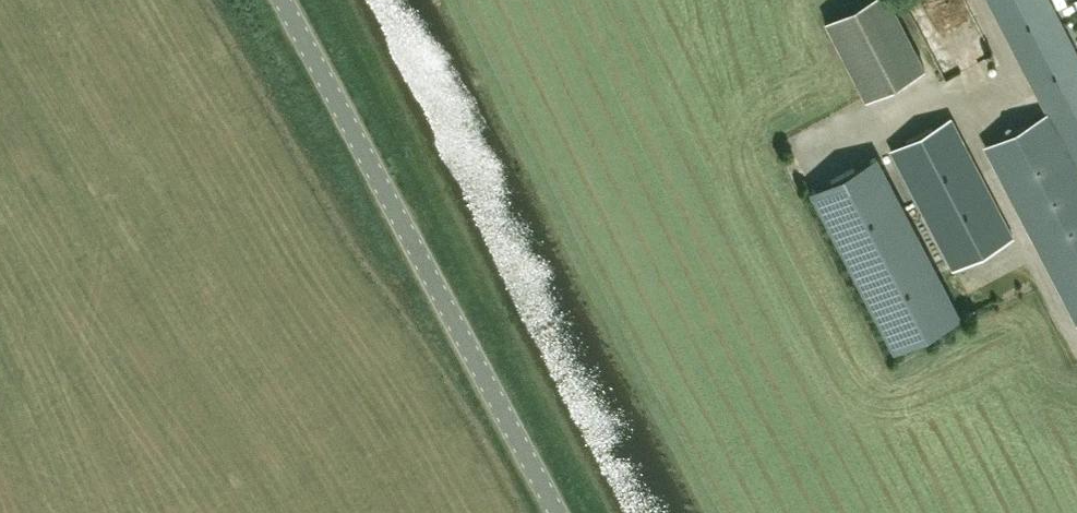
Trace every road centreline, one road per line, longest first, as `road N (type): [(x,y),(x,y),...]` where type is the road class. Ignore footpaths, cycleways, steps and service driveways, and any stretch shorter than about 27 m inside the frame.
road 1 (unclassified): [(285,0),(556,512)]

